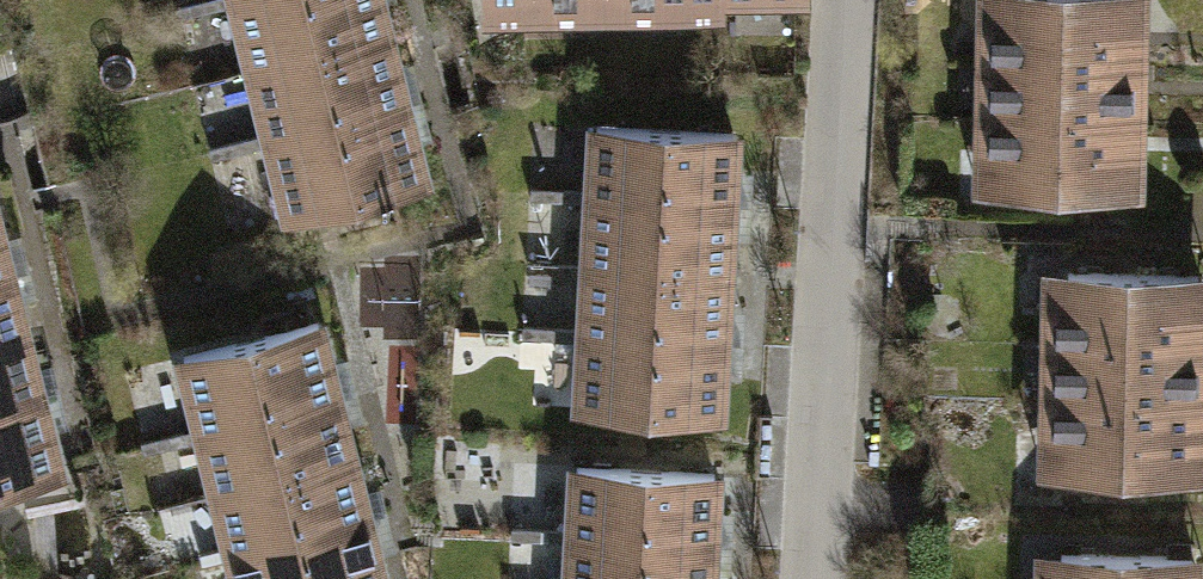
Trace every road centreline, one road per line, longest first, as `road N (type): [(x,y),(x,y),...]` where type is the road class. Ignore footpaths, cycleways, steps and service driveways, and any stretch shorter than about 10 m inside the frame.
road 1 (residential): [(845,0),(811,578)]

